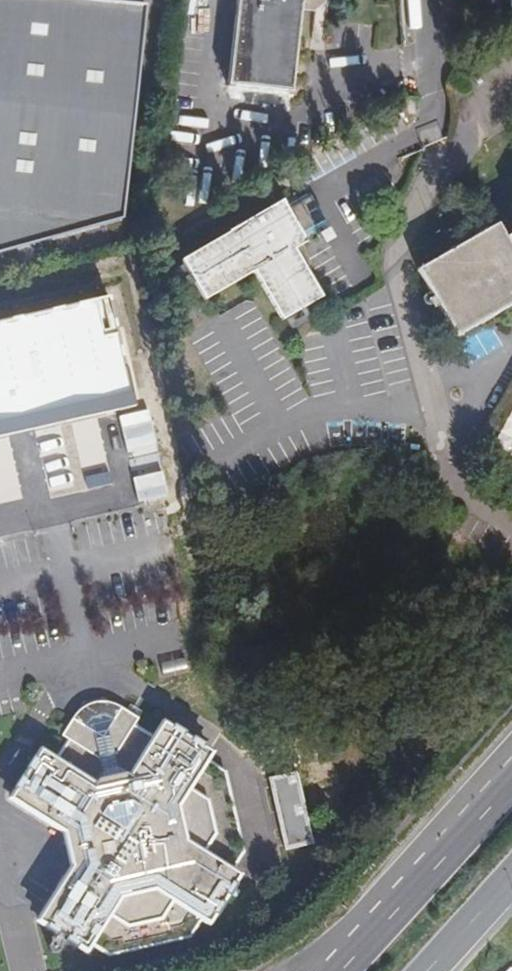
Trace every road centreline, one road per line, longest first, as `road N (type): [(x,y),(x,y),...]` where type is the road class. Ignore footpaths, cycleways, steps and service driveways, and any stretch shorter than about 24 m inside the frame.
road 1 (primary): [(511,770),(344,956)]
road 2 (unclassified): [(429,0),(431,130)]
road 3 (primary): [(424,970),(511,876)]

